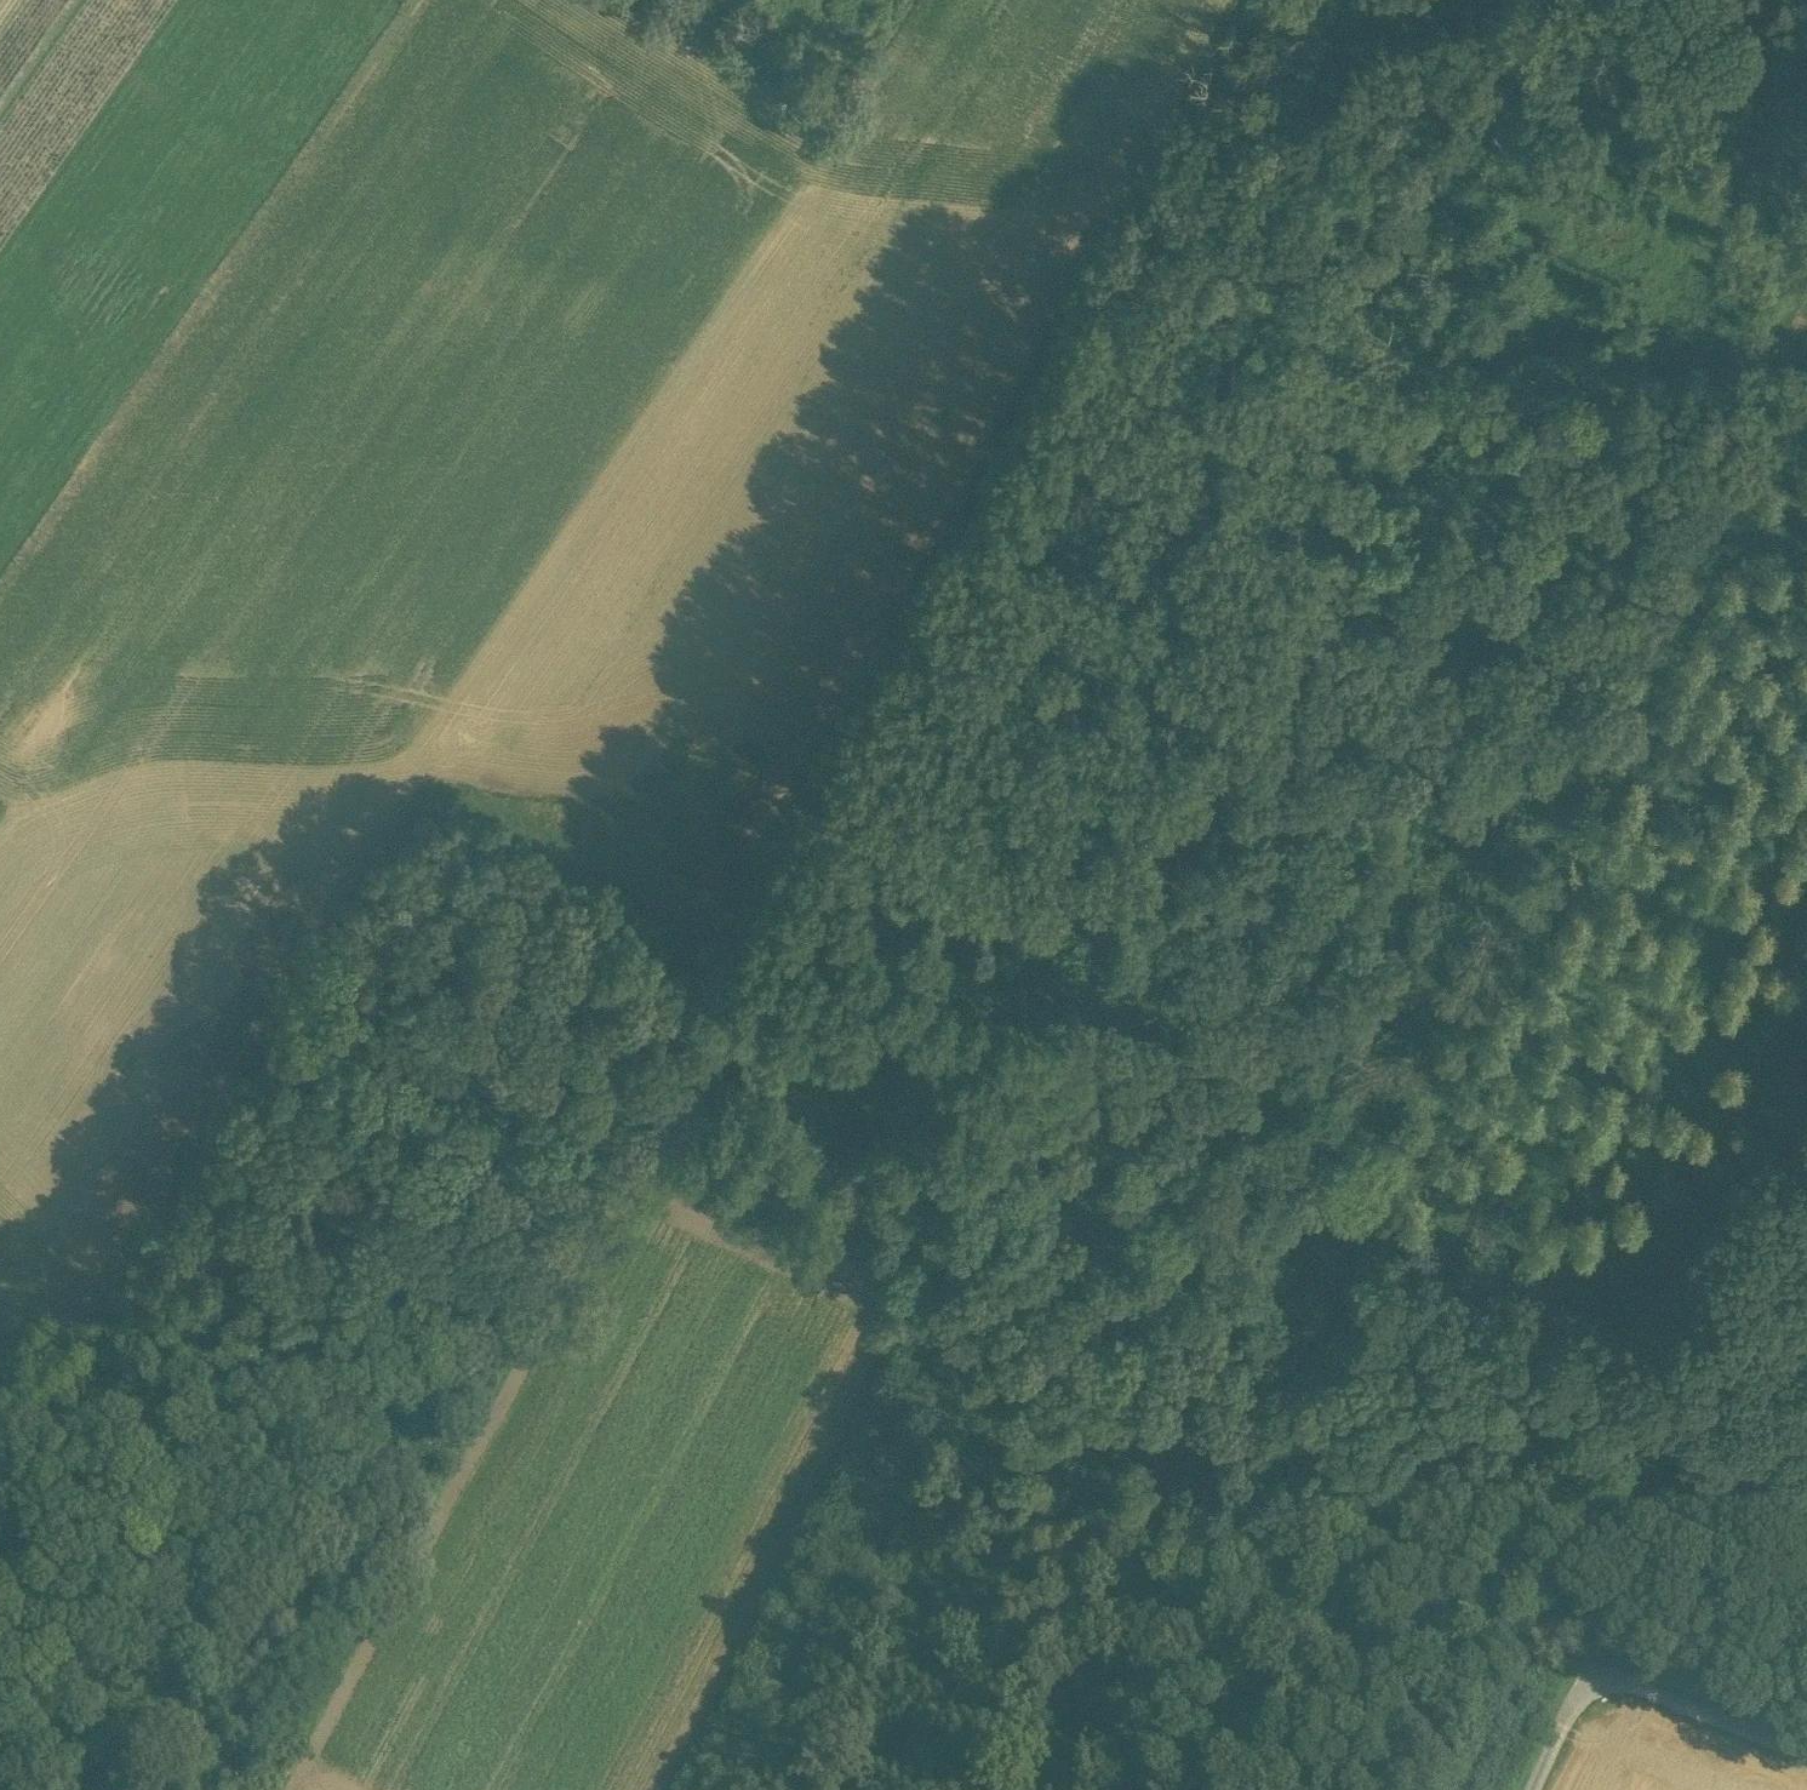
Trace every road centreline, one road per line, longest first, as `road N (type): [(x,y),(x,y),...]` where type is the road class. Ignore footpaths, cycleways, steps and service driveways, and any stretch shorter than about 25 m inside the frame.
road 1 (unclassified): [(1806,1728),(1693,1677),(1626,1664),(1597,1677),(1571,1710),(1534,1789)]

